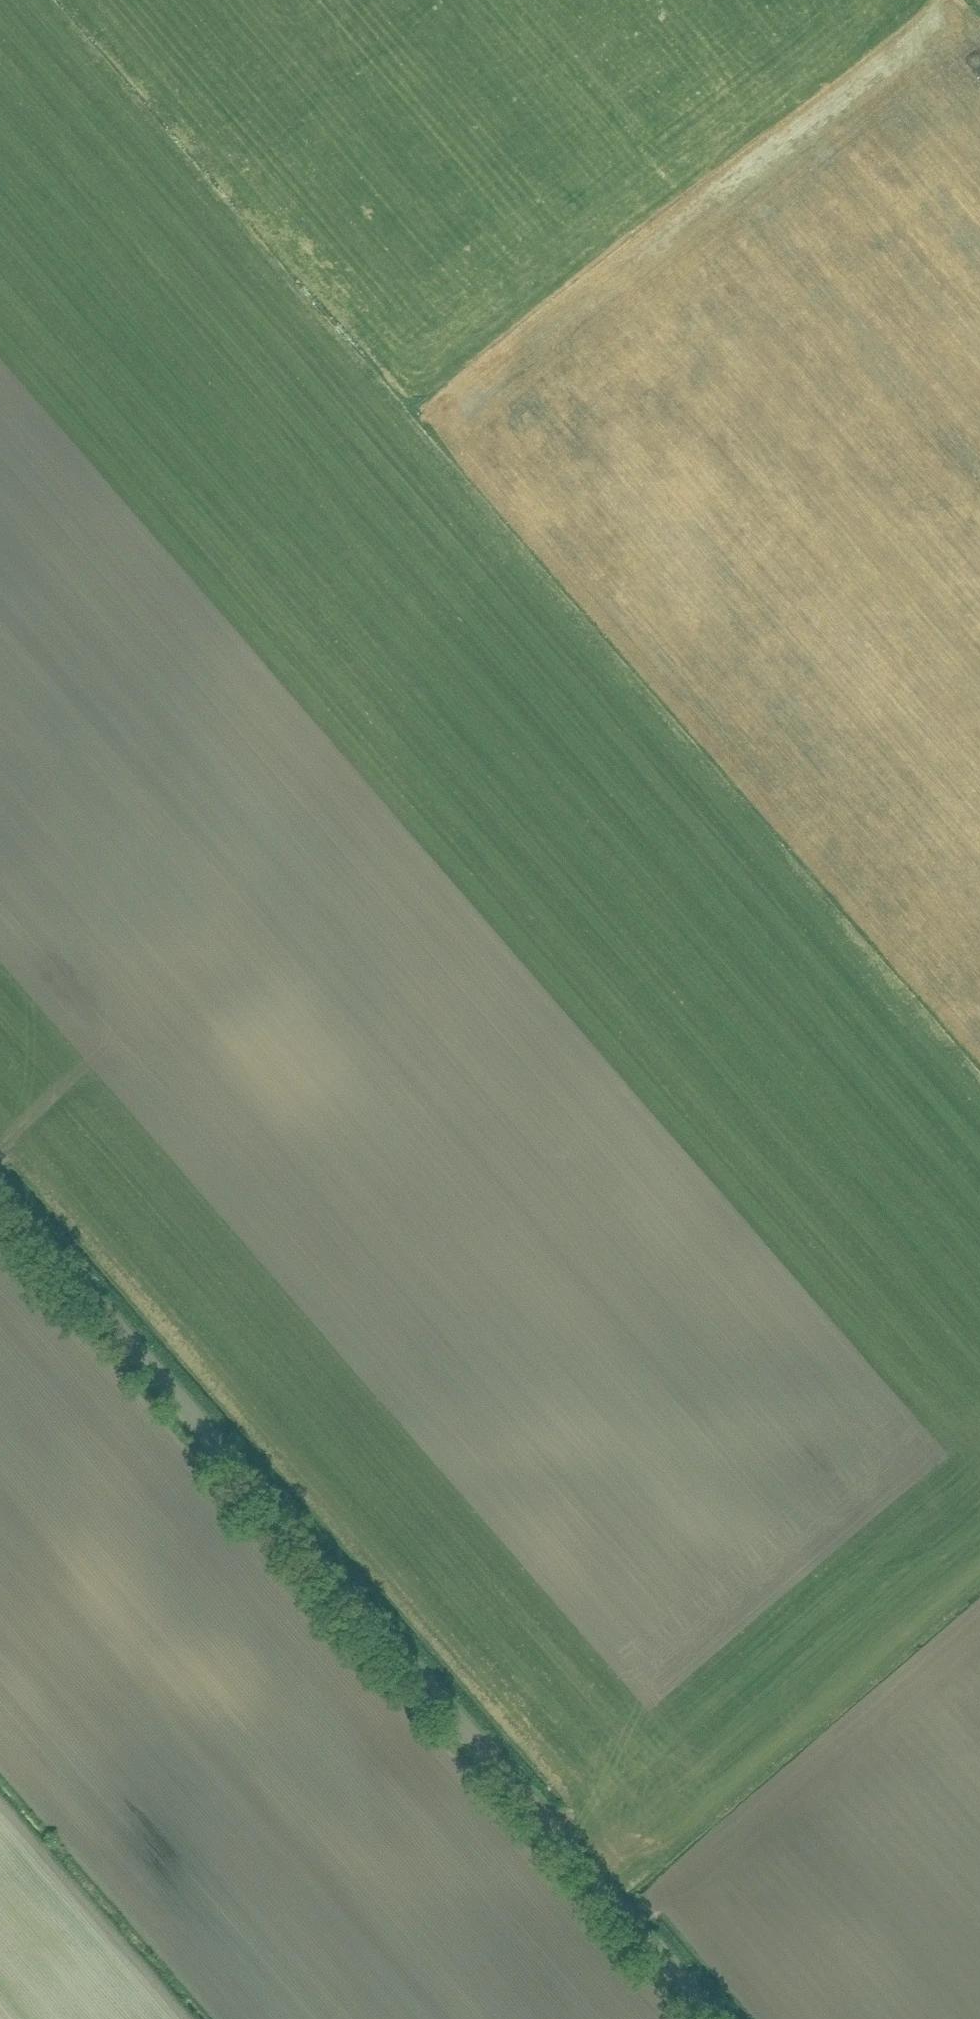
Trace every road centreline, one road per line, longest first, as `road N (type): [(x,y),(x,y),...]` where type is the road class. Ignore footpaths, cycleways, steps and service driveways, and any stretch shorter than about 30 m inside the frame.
road 1 (unclassified): [(717,2018),(0,1190)]

